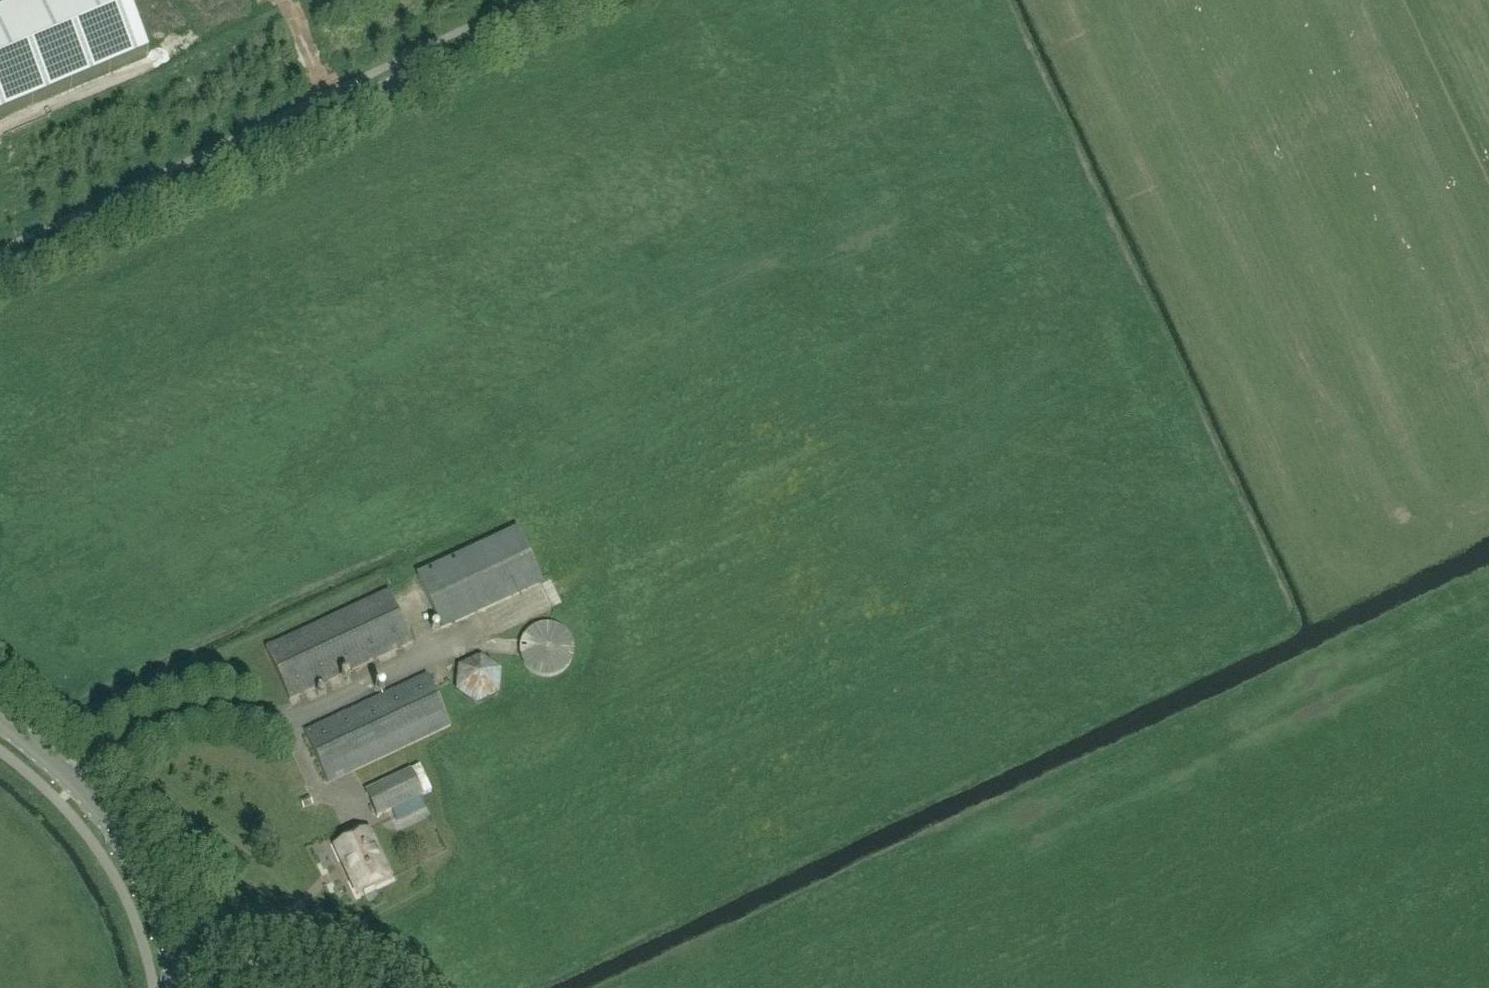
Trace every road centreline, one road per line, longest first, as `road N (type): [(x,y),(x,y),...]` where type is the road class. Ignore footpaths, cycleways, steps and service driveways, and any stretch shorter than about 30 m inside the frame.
road 1 (unclassified): [(0,274),(571,0)]
road 2 (tertiary): [(177,987),(129,855),(79,786),(0,719)]

